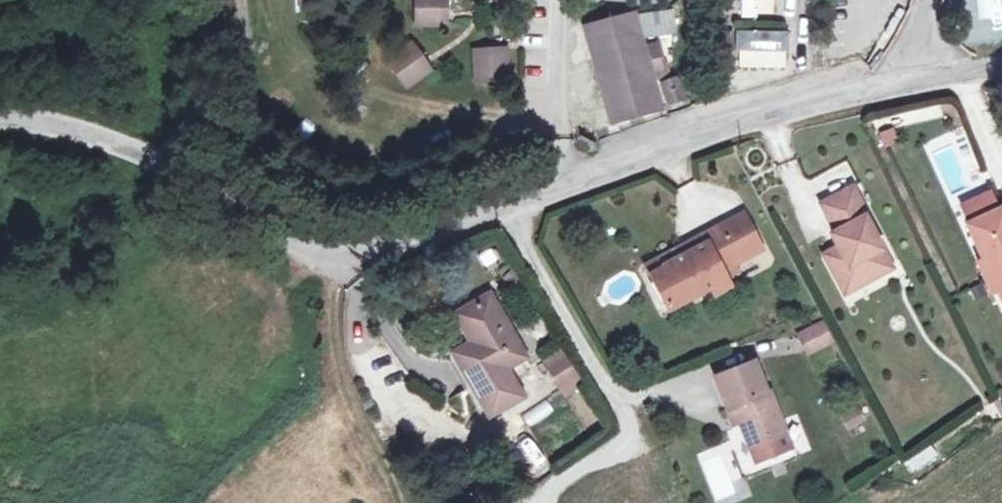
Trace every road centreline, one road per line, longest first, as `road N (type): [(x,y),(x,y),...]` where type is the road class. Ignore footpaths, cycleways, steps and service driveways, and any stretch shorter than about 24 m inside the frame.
road 1 (unclassified): [(0,119),(83,130),(157,157),(306,252),(336,259),(774,114),(1001,62)]

